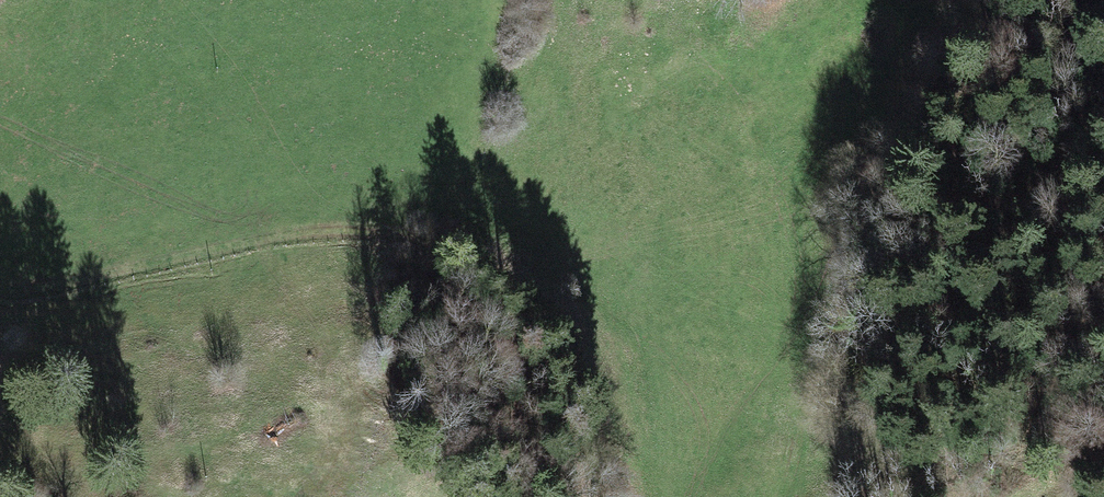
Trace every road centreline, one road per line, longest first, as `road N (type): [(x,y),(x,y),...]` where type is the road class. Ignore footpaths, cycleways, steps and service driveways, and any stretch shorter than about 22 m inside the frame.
road 1 (track): [(645,496),(591,377),(517,305),(387,245),(316,243)]
road 2 (track): [(0,302),(88,293),(316,243)]

